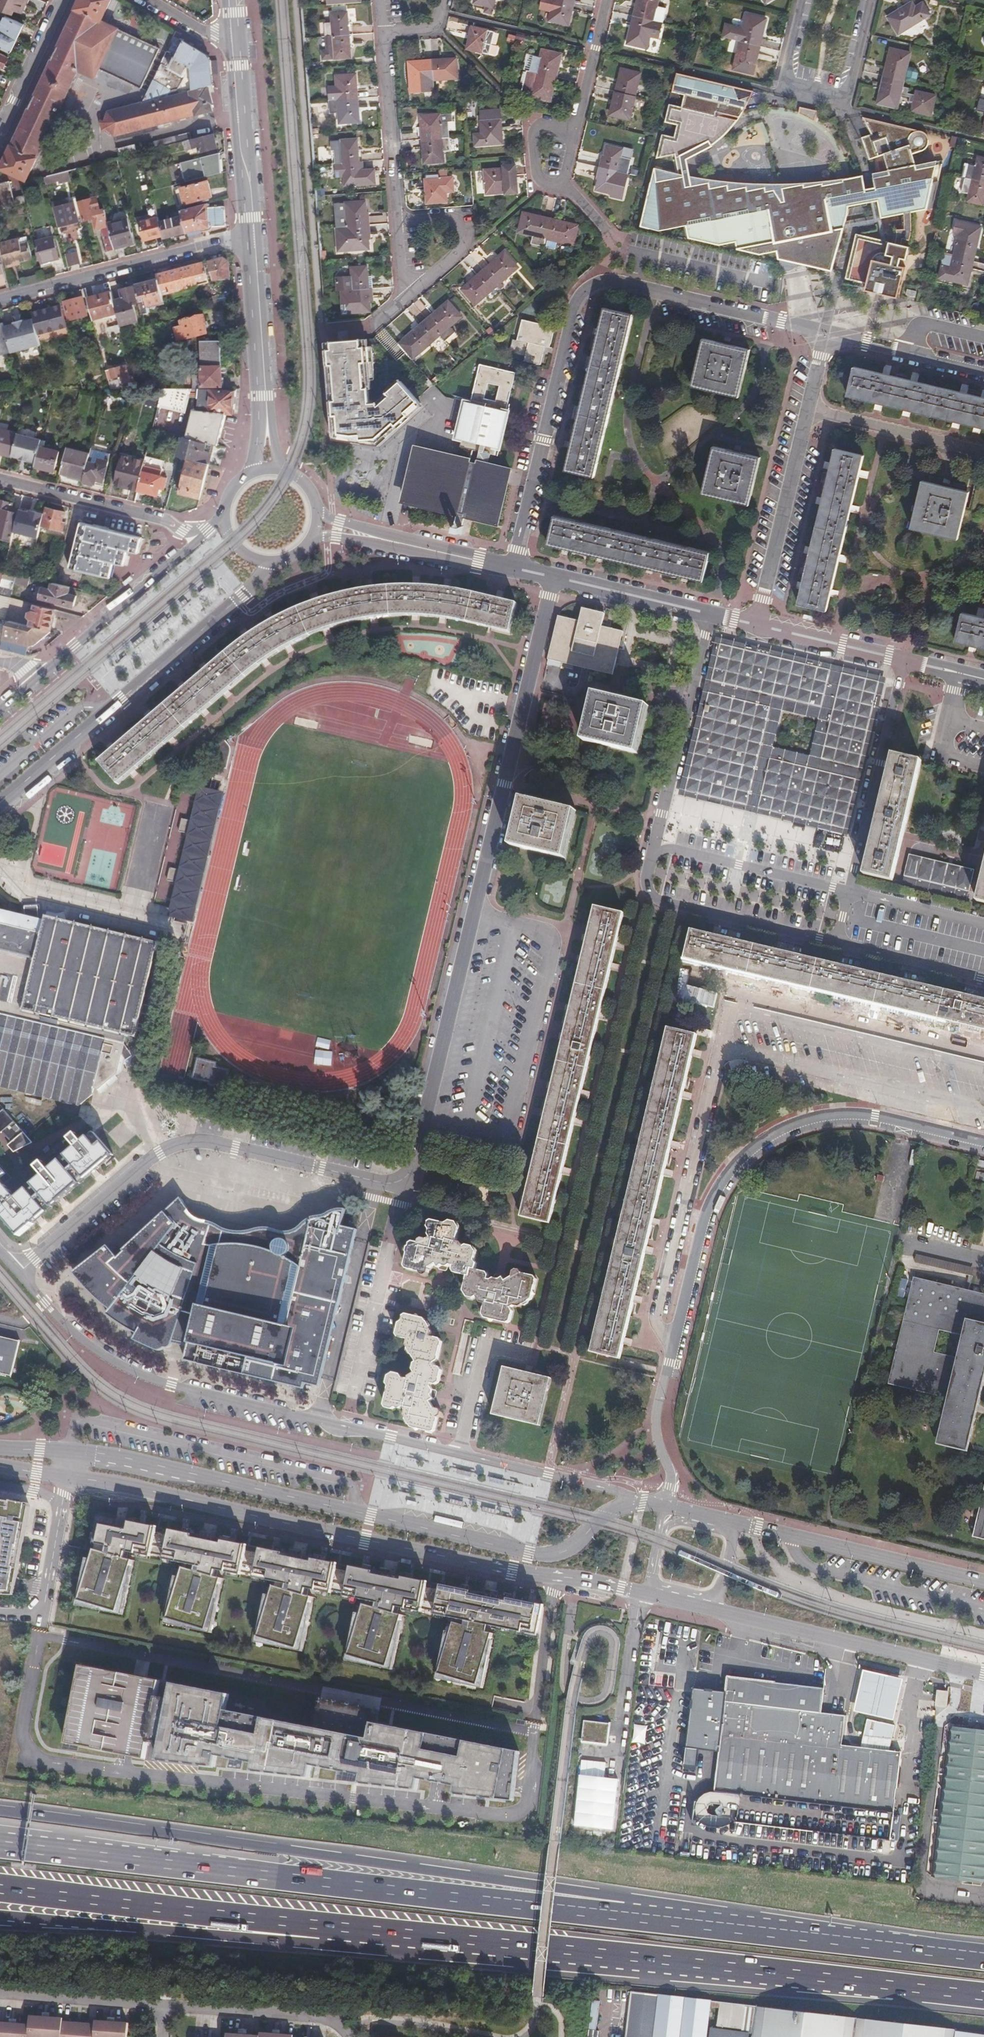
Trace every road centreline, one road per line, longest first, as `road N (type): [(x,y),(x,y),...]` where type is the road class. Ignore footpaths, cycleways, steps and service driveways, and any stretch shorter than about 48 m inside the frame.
road 1 (residential): [(551,576),(410,1173),(390,1185),(189,1142),(158,1154),(19,1272)]
road 2 (secondary): [(634,1499),(129,1371),(73,1332),(19,1272)]
road 3 (motorway): [(322,1930),(983,1996)]
road 4 (motorway): [(632,1913),(624,1898),(0,1811)]
road 5 (motorway): [(632,1913),(0,1844)]
road 6 (tertiary): [(983,1142),(875,1115),(823,1114),(776,1131),(735,1164),(705,1215),(655,1415),(671,1475),(666,1506)]
road 7 (secondary): [(67,1476),(647,1593)]
road 8 (secondary): [(634,1499),(572,1547),(542,1554),(71,1451)]
road 9 (residential): [(512,567),(575,308),(587,291),(623,283),(825,333)]
road 10 (secondary): [(0,802),(244,596),(272,561)]
road 11 (motorway): [(983,1957),(632,1913)]
road 12 (motorway): [(0,1918),(289,1942),(322,1930)]
road 13 (motorway): [(0,1889),(322,1930)]
road 14 (residential): [(825,333),(758,625)]
road 15 (secondary): [(716,1609),(983,1674)]
road 16 (residential): [(0,298),(252,237)]
road 17 (secondary): [(983,1582),(737,1523)]
road 18 (residential): [(803,0),(787,84),(843,99),(857,92),(874,0)]
road 19 (unclassified): [(710,614),(653,853)]
road 20 (unclassified): [(653,853),(646,879),(660,901),(837,943)]
road 21 (tertiary): [(758,625),(983,679)]
road 22 (secondary): [(204,536),(37,678)]
road 23 (residential): [(204,536),(0,478)]
road 24 (secondary): [(252,237),(235,36)]
road 25 (unclassified): [(849,891),(674,849),(653,853)]
road 26 (residential): [(164,2006),(334,2018),(349,2036)]
road 27 (residential): [(385,32),(399,222)]
road 28 (residential): [(67,1476),(42,1611),(0,1611)]
road 29 (residential): [(413,291),(471,241),(469,216),(399,222)]
road 30 (secondary): [(264,408),(252,237)]
road 31 (residential): [(0,1994),(164,2006)]
road 32 (tertiary): [(551,576),(710,614)]
road 33 (residential): [(825,333),(983,371)]
road 34 (unclassified): [(837,943),(983,978)]
road 35 (residential): [(0,136),(63,0)]
road 36 (unclassified): [(983,924),(849,891)]
road 37 (tertiary): [(380,539),(512,567)]
road 38 (residential): [(608,0),(576,131)]

